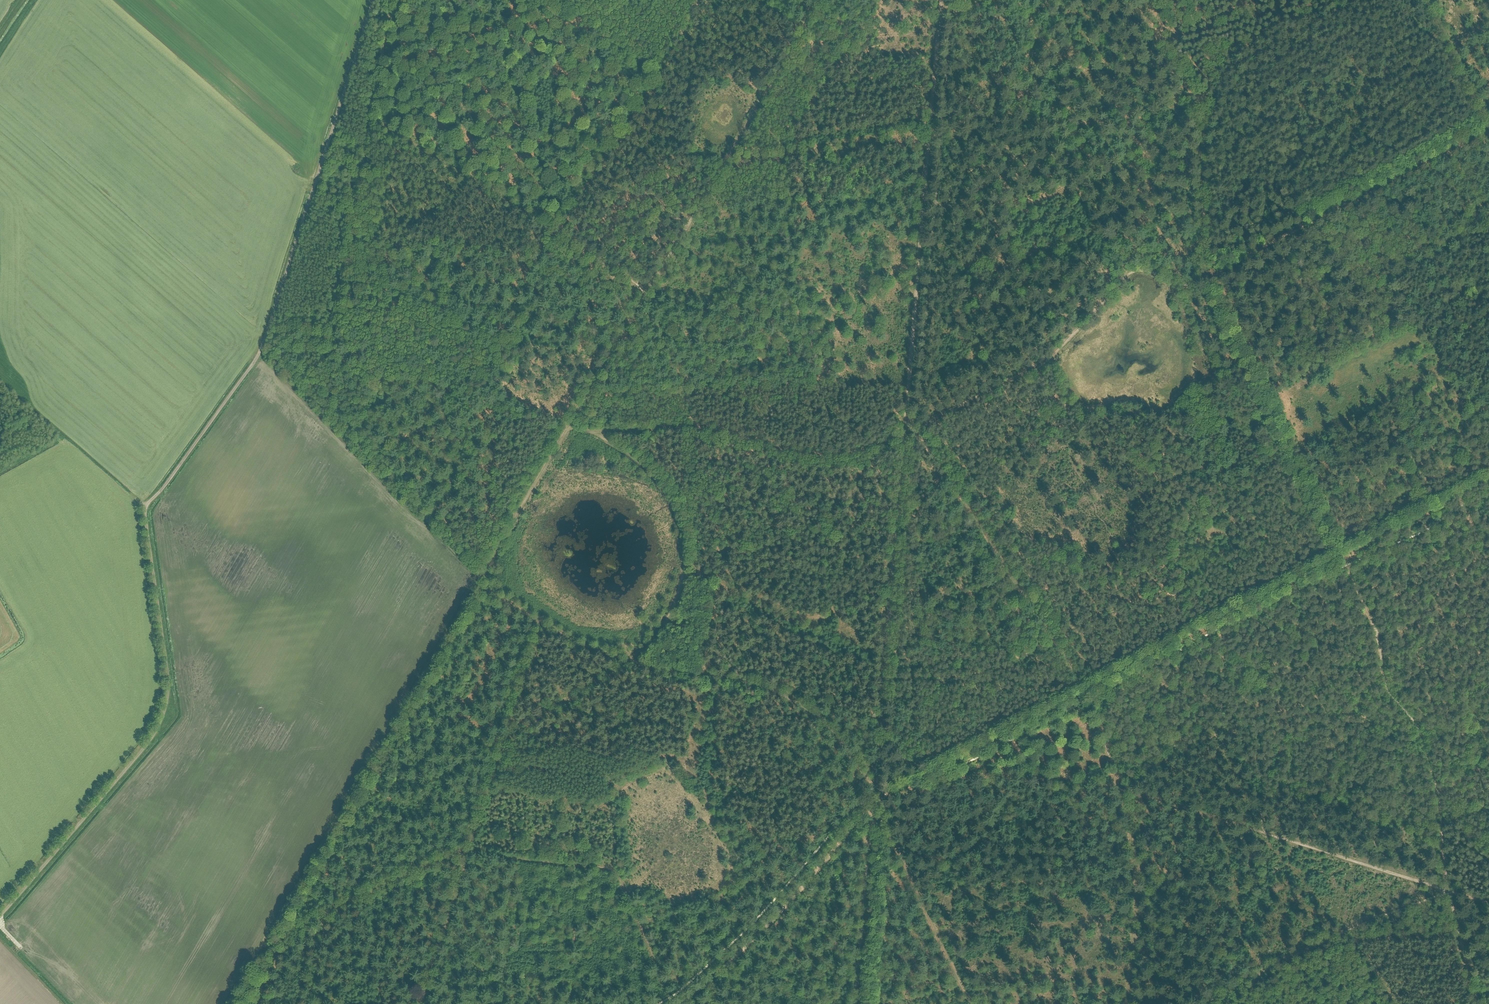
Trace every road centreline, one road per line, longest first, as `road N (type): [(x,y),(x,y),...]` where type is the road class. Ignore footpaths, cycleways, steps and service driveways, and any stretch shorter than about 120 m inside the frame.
road 1 (track): [(938,28),(873,792)]
road 2 (track): [(467,856),(506,741),(624,665),(668,617),(682,576),(683,540),(667,498),(632,458)]
road 3 (unclassified): [(0,914),(159,726),(168,679),(144,507),(160,491)]
road 4 (track): [(474,586),(257,953)]
road 5 (track): [(648,292),(553,232),(702,0)]
road 6 (track): [(261,350),(325,414),(370,126)]
road 7 (track): [(261,350),(373,0)]
road 8 (track): [(919,429),(852,455),(820,456),(721,431),(581,430)]
road 9 (track): [(820,0),(648,292)]
road 10 (track): [(542,629),(624,665),(778,693),(843,743)]
road 11 (track): [(919,429),(1084,691)]
road 12 (track): [(1122,0),(1145,18),(1202,102),(1206,277)]
road 13 (track): [(873,802),(772,918),(675,1003)]
road 14 (track): [(1206,1003),(1284,960),(1448,893)]
road 15 (track): [(1428,162),(1206,277)]
road 16 (track): [(873,792),(873,802),(1084,691)]
road 17 (track): [(632,458),(569,426),(480,576)]
road 18 (track): [(1126,795),(1053,781),(894,792)]
road 19 (track): [(1241,347),(1344,555)]
road 20 (track): [(889,794),(886,840),(968,1003)]
road 21 (track): [(647,946),(613,873),(467,856)]
road 22 (track): [(553,232),(371,117)]
road 23 (track): [(1126,795),(1136,881),(1127,1003)]
road 24 (track): [(873,802),(855,1003)]
road 25 (track): [(479,590),(542,629),(506,741)]
road 26 (track): [(1448,893),(1265,837)]
road 27 (track): [(160,491),(261,350)]
road 28 (track): [(1168,53),(1331,0)]
road 29 (track): [(1488,479),(1344,555)]
road 30 (track): [(1344,555),(1206,628)]
road 31 (track): [(1344,555),(1373,613),(1392,700)]
road 32 (track): [(427,520),(325,414)]
road 33 (track): [(441,864),(309,928)]
road 34 (track): [(1265,837),(1126,795)]
road 35 (track): [(642,303),(569,426)]
road 36 (track): [(1206,628),(1084,691)]
road 37 (track): [(1488,122),(1429,0)]
road 38 (track): [(1206,277),(1184,288),(1134,272),(1092,311)]
road 39 (track): [(459,880),(418,1003)]
road 40 (track): [(370,126),(392,0)]
road 41 (track): [(1029,367),(919,429)]

